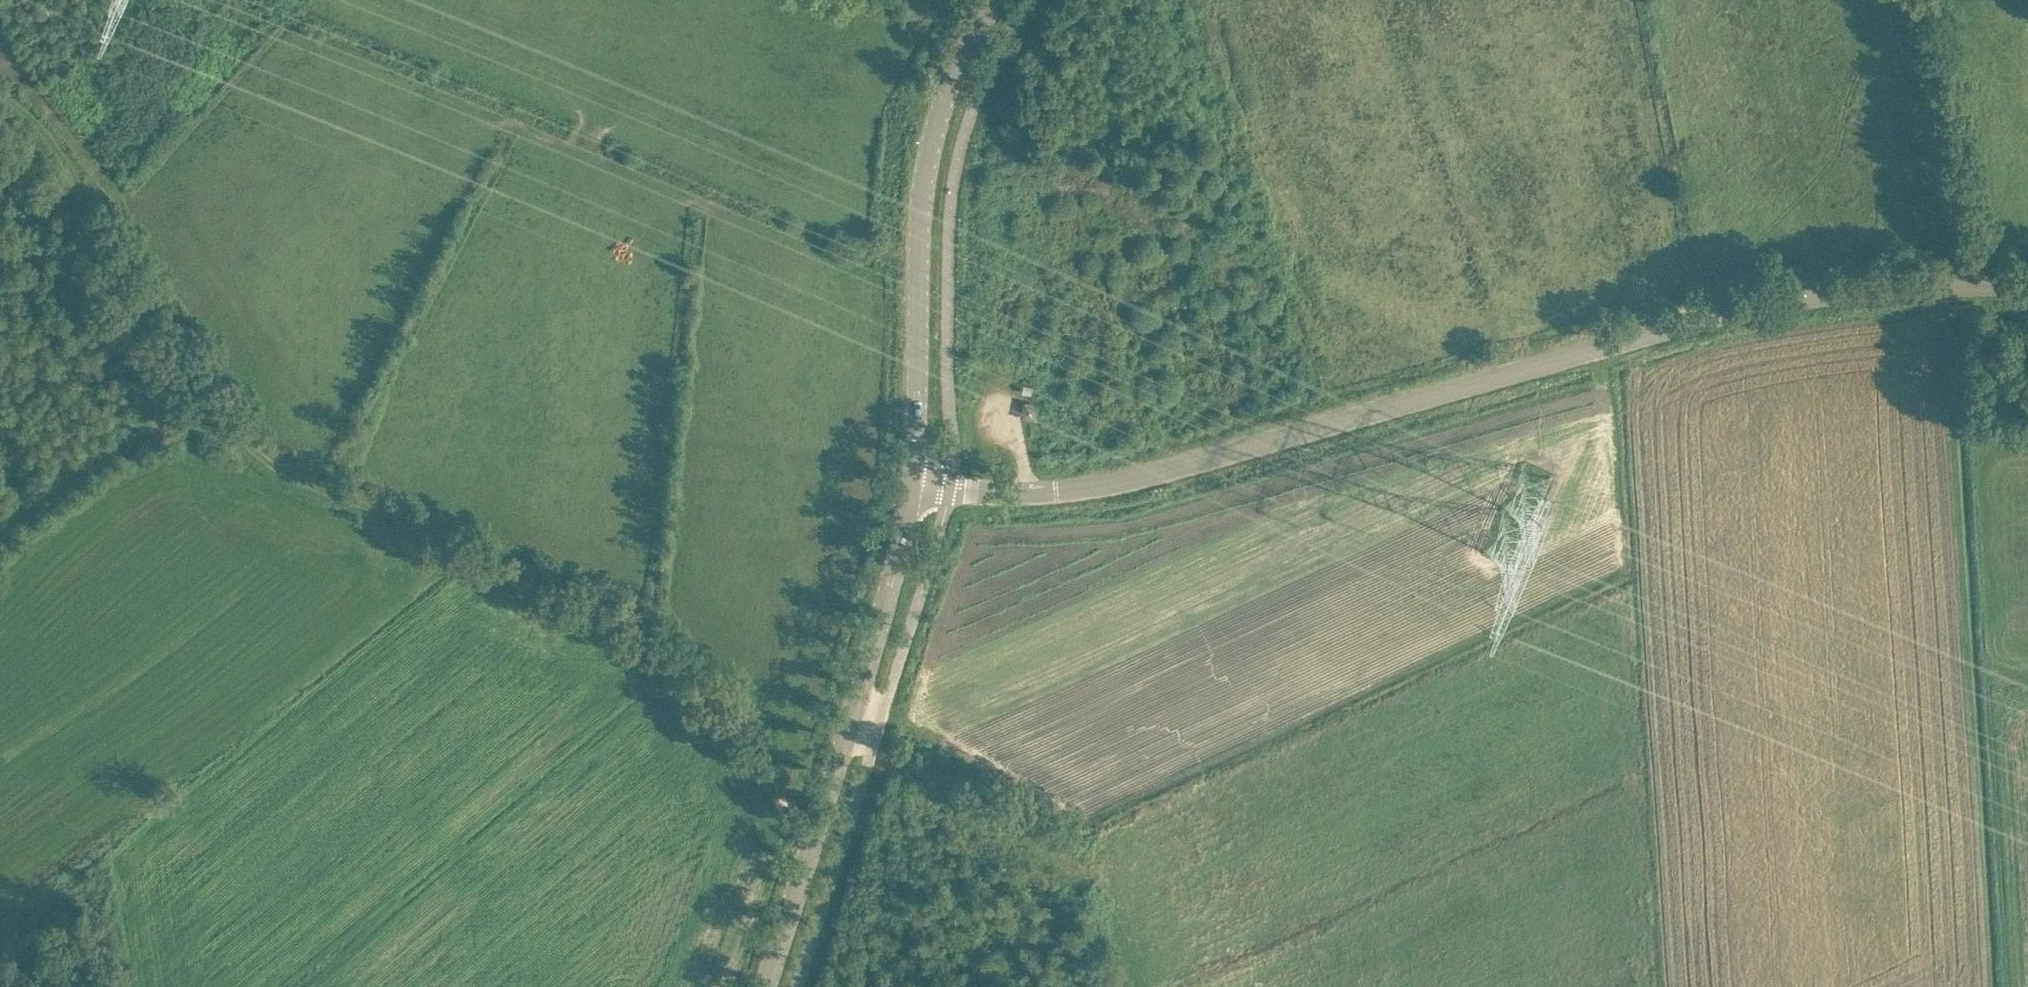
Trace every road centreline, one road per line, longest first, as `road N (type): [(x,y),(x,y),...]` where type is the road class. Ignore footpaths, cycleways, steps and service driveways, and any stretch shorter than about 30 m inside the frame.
road 1 (unclassified): [(912,485),(1055,490),(1113,482),(1748,308),(1933,286),(2027,284)]
road 2 (tertiary): [(765,986),(912,485)]
road 3 (tertiary): [(912,485),(927,164),(962,58),(996,0)]

